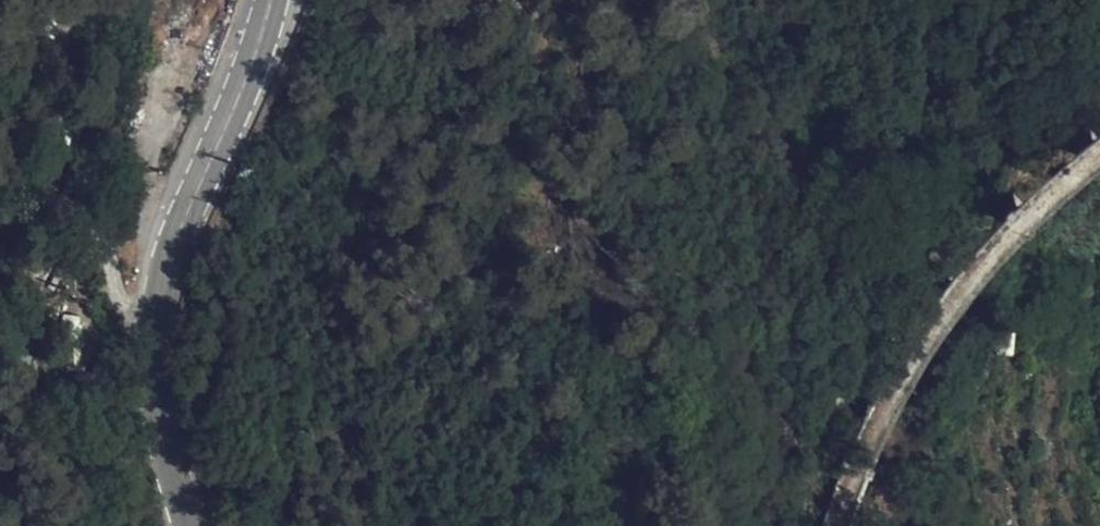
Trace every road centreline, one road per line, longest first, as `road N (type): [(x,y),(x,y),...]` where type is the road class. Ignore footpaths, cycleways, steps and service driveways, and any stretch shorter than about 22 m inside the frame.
road 1 (secondary): [(192,525),(156,329),(165,266),(273,0)]
road 2 (track): [(838,525),(881,413),(917,347),(1024,219),(1099,153)]

